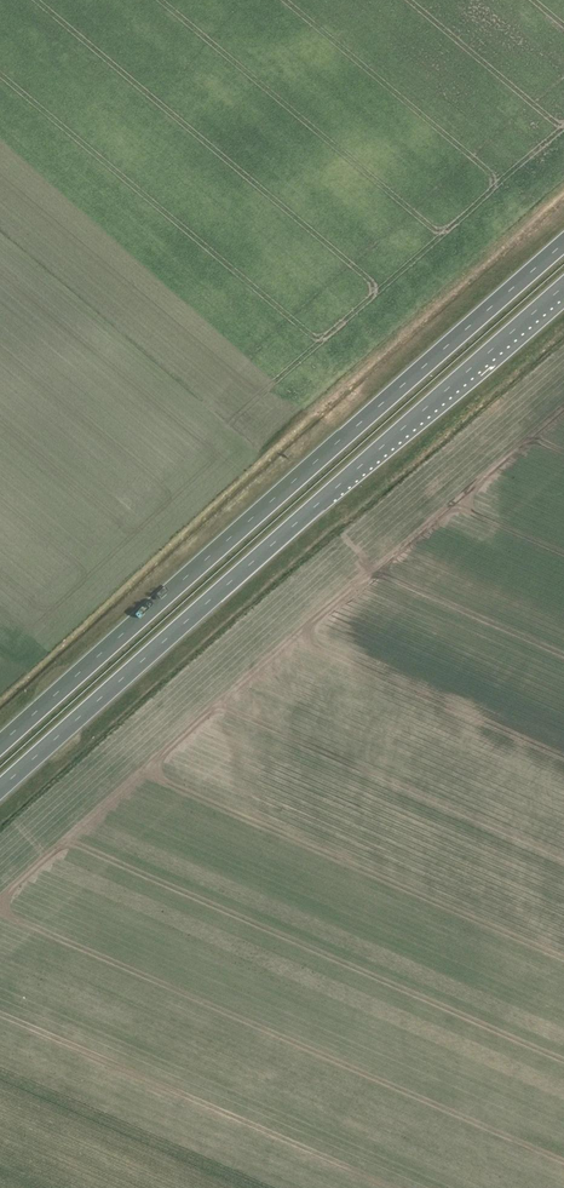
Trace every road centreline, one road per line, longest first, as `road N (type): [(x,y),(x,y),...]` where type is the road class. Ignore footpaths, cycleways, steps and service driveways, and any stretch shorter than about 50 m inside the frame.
road 1 (trunk): [(563,244),(0,746)]
road 2 (trunk): [(0,788),(563,287)]

